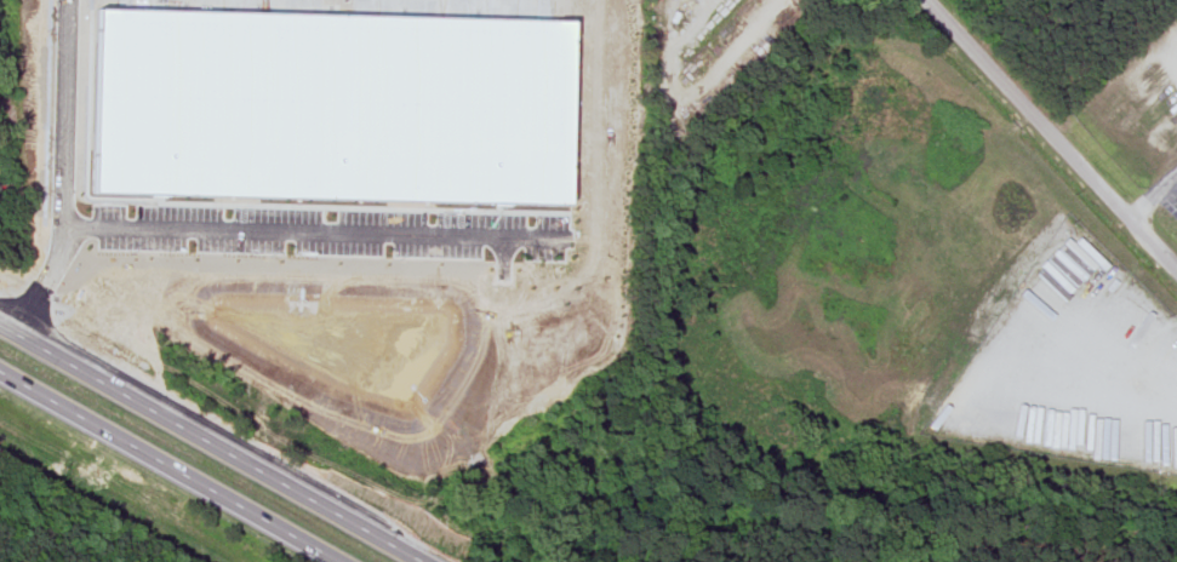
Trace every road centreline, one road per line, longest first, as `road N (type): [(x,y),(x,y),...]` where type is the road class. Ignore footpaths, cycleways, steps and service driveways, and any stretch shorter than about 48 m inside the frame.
road 1 (trunk): [(437,561),(0,316)]
road 2 (trunk): [(0,374),(332,561)]
road 3 (residential): [(1176,266),(923,0)]

